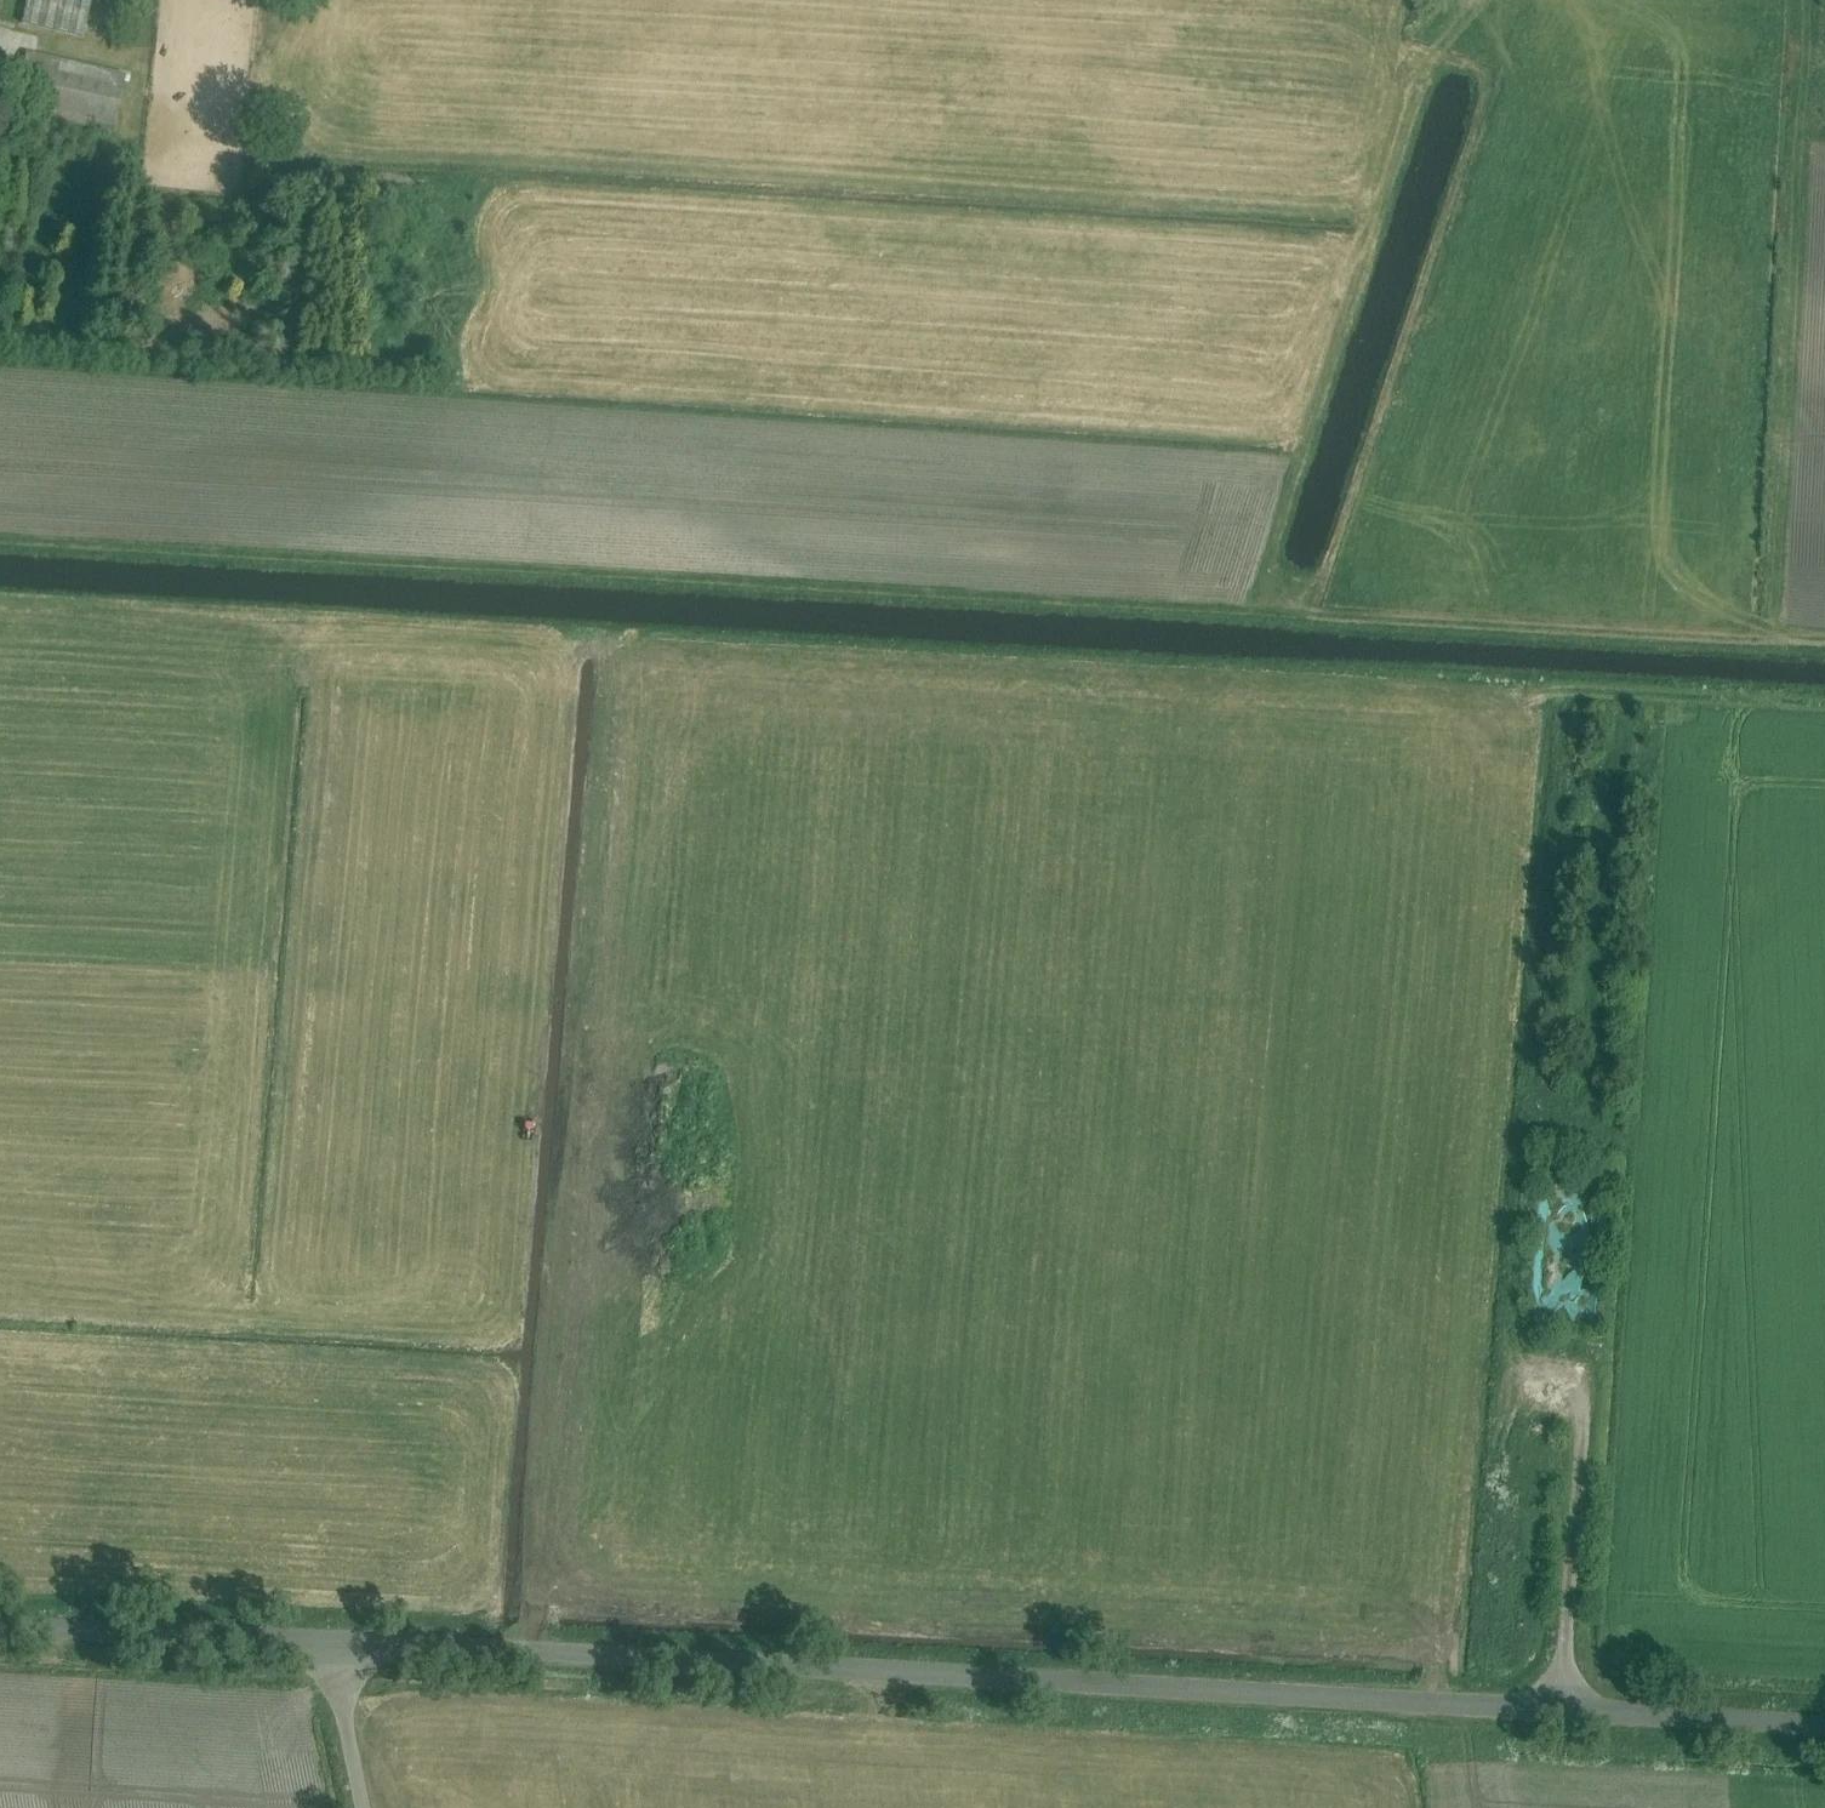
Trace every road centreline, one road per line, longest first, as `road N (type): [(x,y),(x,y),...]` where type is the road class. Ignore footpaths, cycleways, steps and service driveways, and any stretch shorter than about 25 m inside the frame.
road 1 (tertiary): [(1824,1726),(338,1643)]
road 2 (tertiary): [(338,1643),(0,1624)]
road 3 (track): [(1585,1401),(1558,1711)]
road 4 (unclassified): [(362,1807),(338,1693),(338,1643)]

